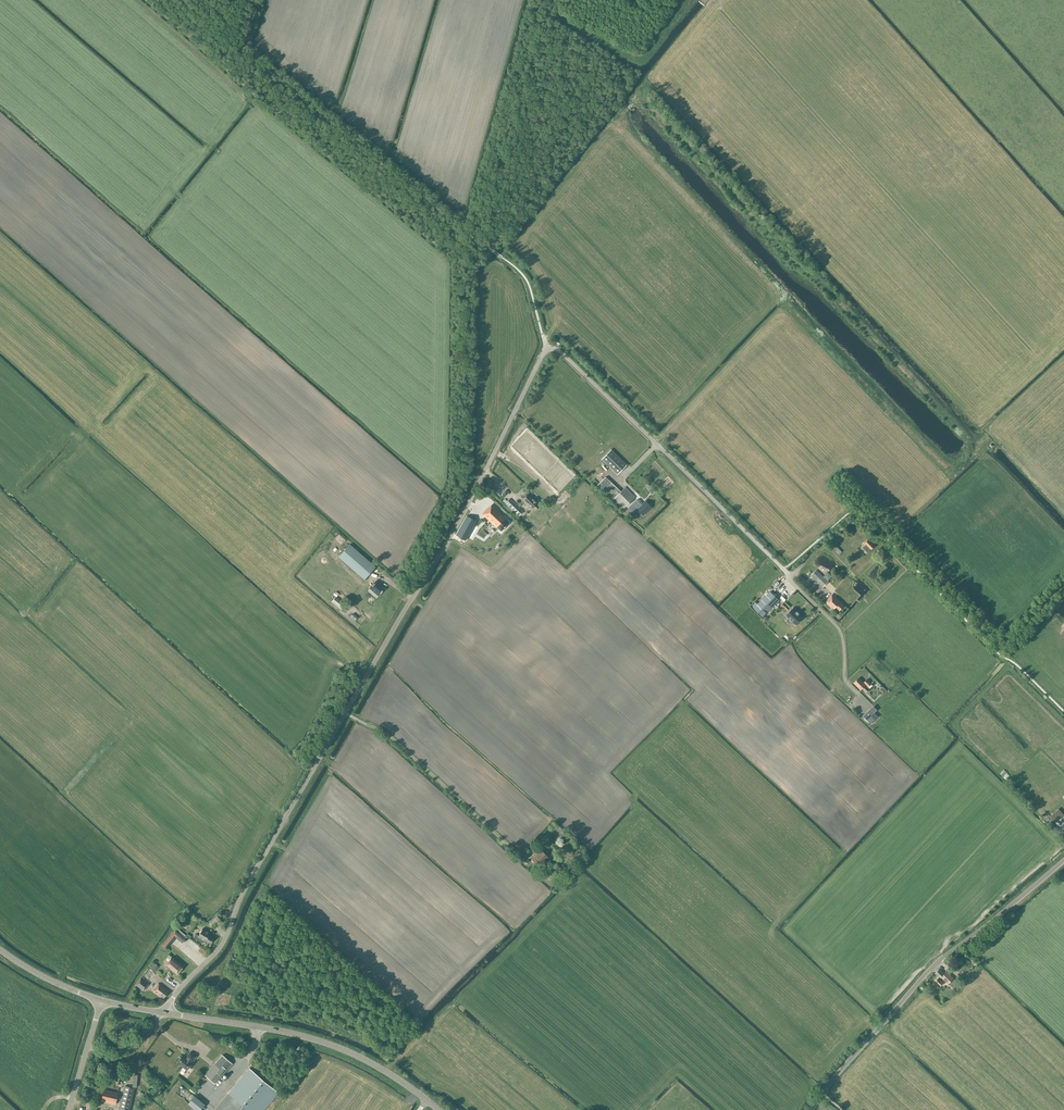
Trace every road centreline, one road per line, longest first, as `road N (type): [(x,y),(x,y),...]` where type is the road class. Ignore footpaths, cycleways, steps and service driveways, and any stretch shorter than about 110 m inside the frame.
road 1 (unclassified): [(162,1013),(223,943),(245,889),(446,544),(546,348)]
road 2 (unclassified): [(811,1109),(927,973),(1063,860)]
road 3 (unclassified): [(783,570),(561,352),(546,348)]
road 4 (tertiary): [(438,1109),(364,1060),(319,1041),(162,1013)]

